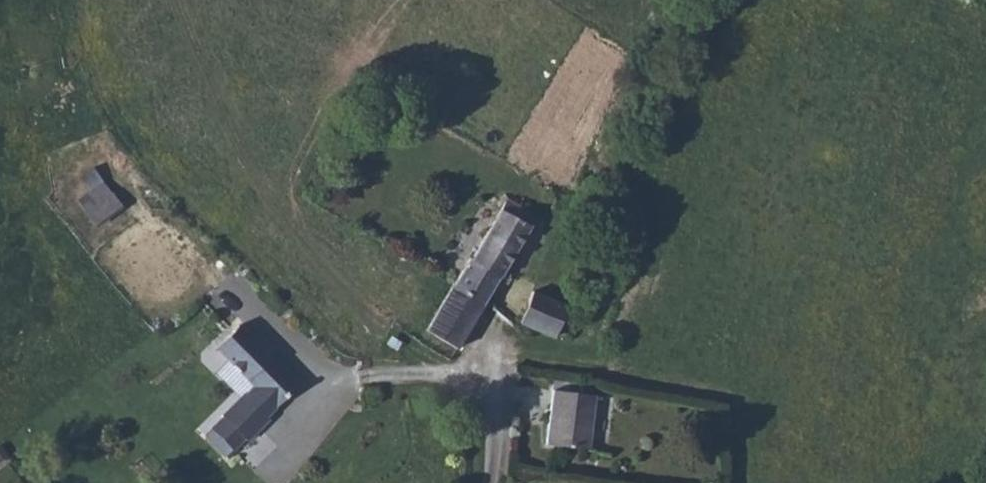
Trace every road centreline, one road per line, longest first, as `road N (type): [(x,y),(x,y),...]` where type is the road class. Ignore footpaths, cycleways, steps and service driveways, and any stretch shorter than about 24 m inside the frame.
road 1 (unclassified): [(104,85),(260,264),(392,373),(491,403),(487,482)]

